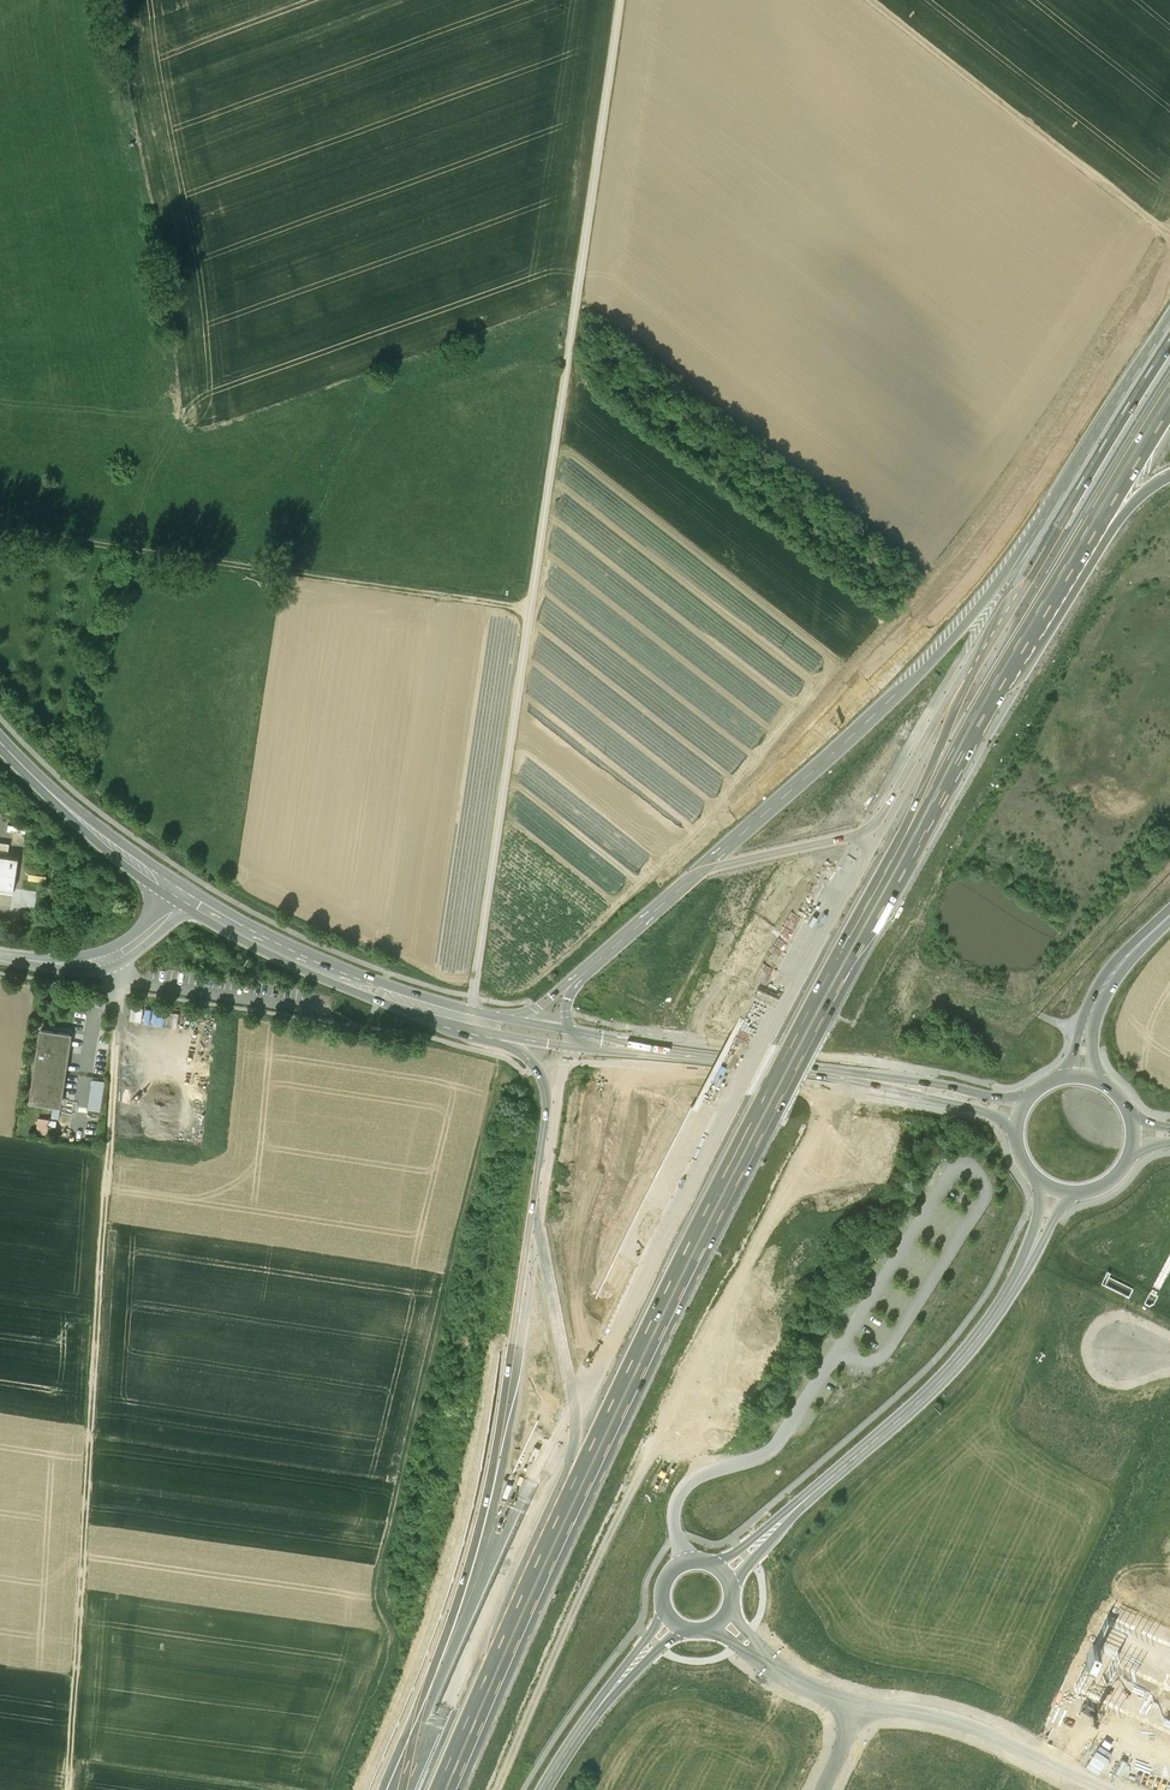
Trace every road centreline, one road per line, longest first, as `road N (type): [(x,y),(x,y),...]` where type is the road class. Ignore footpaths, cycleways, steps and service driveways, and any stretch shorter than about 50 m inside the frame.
road 1 (motorway): [(1066,496),(756,1043),(538,1486),(405,1789)]
road 2 (motorway): [(437,1789),(596,1434),(768,1094),(968,727),(1076,558)]
road 3 (track): [(472,1011),(621,0)]
road 4 (track): [(119,989),(68,1789)]
road 5 (motorway): [(552,1105),(489,1514),(397,1789)]
road 6 (motorway): [(1066,496),(911,680),(576,981)]
road 7 (track): [(0,530),(530,606)]
road 8 (secondary): [(1028,1101),(567,1030)]
road 9 (secondary): [(566,1047),(1018,1121)]
road 10 (tertiary): [(771,1532),(928,1394),(1024,1269)]
road 11 (secondary): [(513,1021),(366,977),(190,892)]
road 12 (secondary): [(180,903),(378,1000),(500,1034)]
road 13 (secondary): [(6,747),(85,831),(180,903)]
road 14 (secondary): [(190,892),(6,747)]
road 15 (unclassified): [(0,956),(113,960),(180,903)]
road 16 (motorway): [(1169,912),(1102,975),(1072,1078)]
road 17 (motorway): [(1094,1081),(1094,1040),(1109,987),(1169,914)]
road 18 (motorway): [(1169,338),(1066,496)]
road 19 (motorway): [(1076,558),(1169,394)]
road 20 (tertiary): [(545,1789),(633,1667)]
road 21 (motorway): [(1076,558),(1126,496),(1169,470)]

